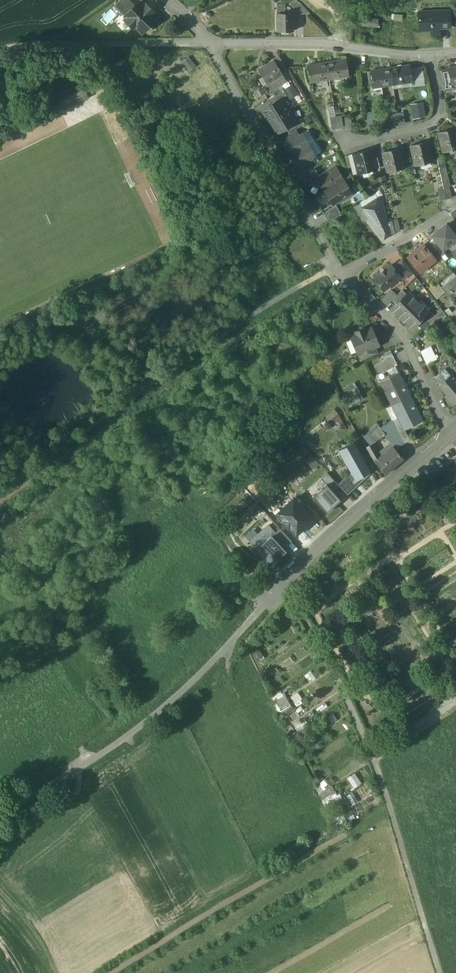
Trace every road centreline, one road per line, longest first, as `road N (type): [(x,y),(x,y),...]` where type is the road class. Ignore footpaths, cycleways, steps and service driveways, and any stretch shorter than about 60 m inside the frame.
road 1 (track): [(266,600),(121,739),(0,817)]
road 2 (residential): [(212,44),(342,272)]
road 3 (residential): [(451,435),(306,556),(266,600)]
road 4 (track): [(370,756),(445,972)]
road 5 (residential): [(212,44),(432,54)]
road 6 (unclassified): [(212,44),(0,51)]
road 7 (residential): [(342,272),(410,346),(451,435)]
road 8 (track): [(287,579),(370,756)]
road 9 (residential): [(432,54),(434,123),(342,142)]
road 10 (track): [(79,767),(83,800),(0,858)]
road 11 (residential): [(455,207),(342,272)]

